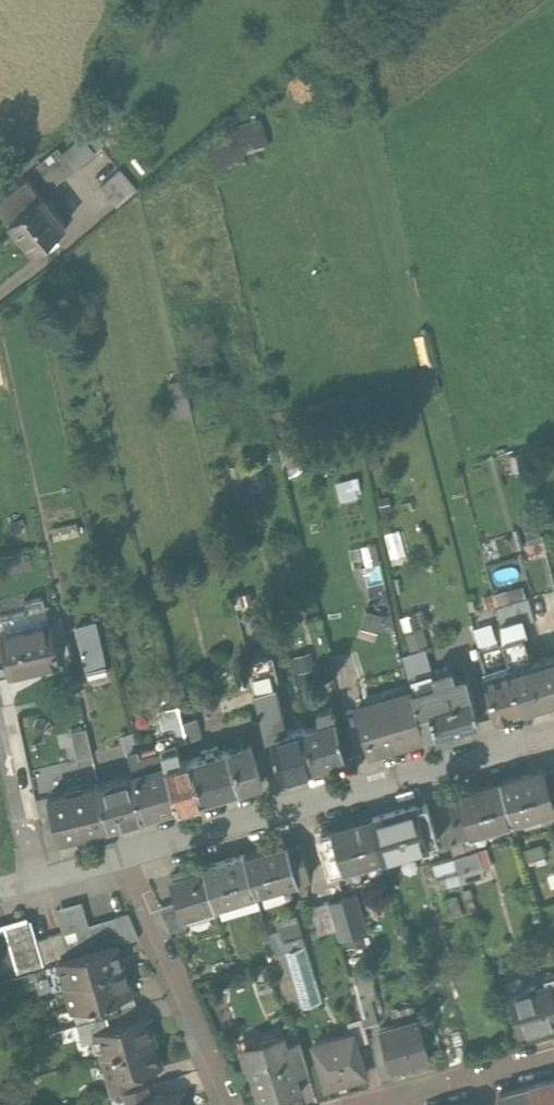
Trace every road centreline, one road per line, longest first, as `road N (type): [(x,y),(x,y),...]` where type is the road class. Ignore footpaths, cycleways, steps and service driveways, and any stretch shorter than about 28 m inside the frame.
road 1 (residential): [(553,734),(115,856)]
road 2 (residential): [(115,856),(227,1104)]
road 3 (residential): [(406,1104),(553,1063)]
road 4 (residential): [(115,856),(0,890)]

